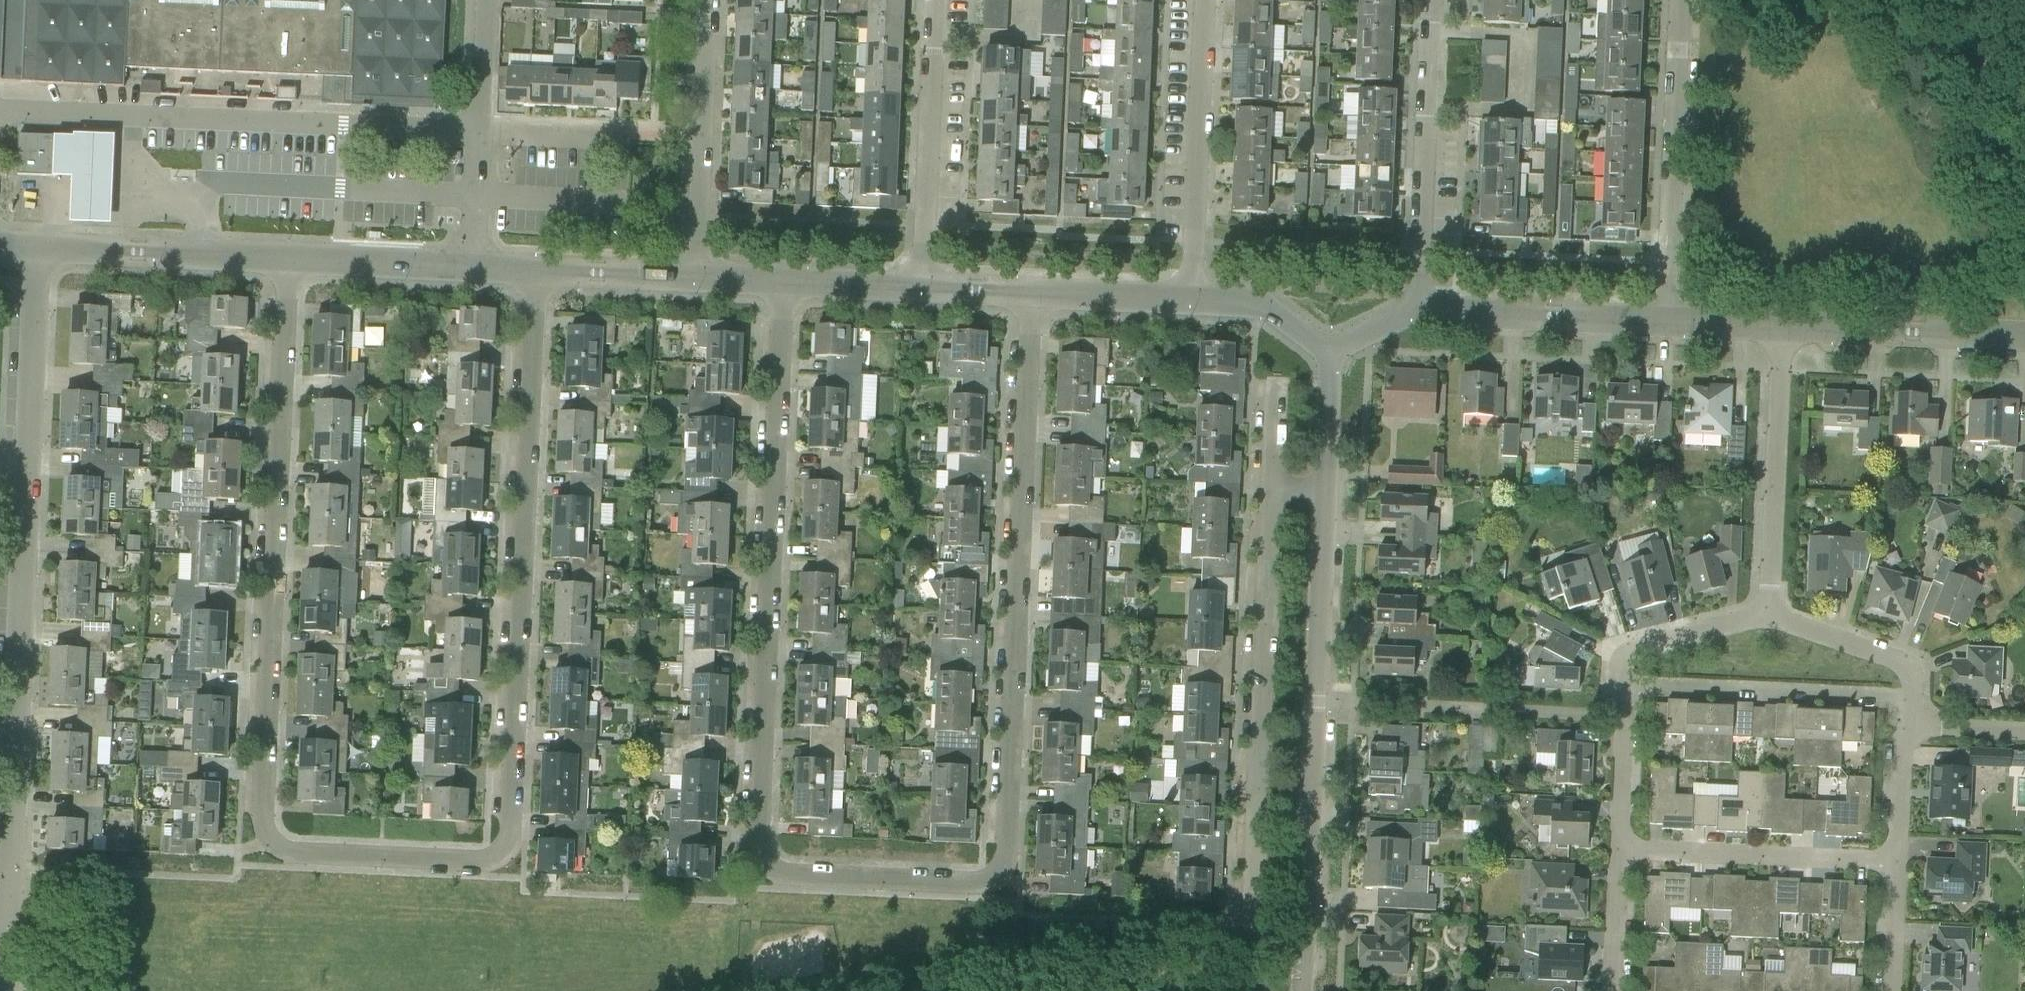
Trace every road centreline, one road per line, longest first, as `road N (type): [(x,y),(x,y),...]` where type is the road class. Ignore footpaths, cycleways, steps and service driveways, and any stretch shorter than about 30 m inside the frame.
road 1 (unclassified): [(535,269),(508,839),(494,860),(478,862),(288,854),(266,844),(261,822),(295,258)]
road 2 (unclassified): [(1032,293),(1005,863),(992,879),(970,884),(787,875),(767,867),(759,845),(776,280)]
road 3 (unclassified): [(1301,990),(1326,492)]
road 4 (unclassified): [(1249,926),(1270,491)]
road 5 (unclassified): [(1618,839),(1626,665),(1634,643),(1648,630),(1773,603)]
road 6 (residential): [(1433,0),(1416,319)]
road 7 (residential): [(1672,314),(1687,0)]
road 8 (residential): [(1196,300),(1205,0)]
road 9 (unclassified): [(1907,856),(1618,839)]
road 10 (residential): [(928,288),(938,0)]
road 11 (unclassified): [(1773,603),(1778,322)]
road 12 (residential): [(12,745),(22,467)]
road 13 (residential): [(694,277),(705,0)]
road 14 (tertiary): [(295,258),(31,245)]
road 15 (tertiary): [(1672,314),(1416,319)]
road 16 (tertiary): [(2024,338),(1778,322)]
road 17 (unclassified): [(4,990),(12,745)]
road 18 (tertiary): [(535,269),(295,258)]
road 19 (residential): [(22,467),(31,245)]
road 20 (unclassified): [(1915,714),(1915,669),(1895,642),(1773,603)]
road 21 (residential): [(647,139),(482,132)]
road 22 (tertiary): [(1196,300),(1032,293)]
road 23 (tertiary): [(694,277),(535,269)]
road 24 (tertiary): [(1336,351),(1254,304),(1196,300)]
road 25 (tertiary): [(928,288),(776,280)]
road 26 (unclassified): [(1618,839),(1613,990)]
road 27 (unclassified): [(1907,856),(1915,714)]
road 28 (unclassified): [(1326,492),(1336,351)]
road 29 (unclassified): [(1900,990),(1907,856)]

